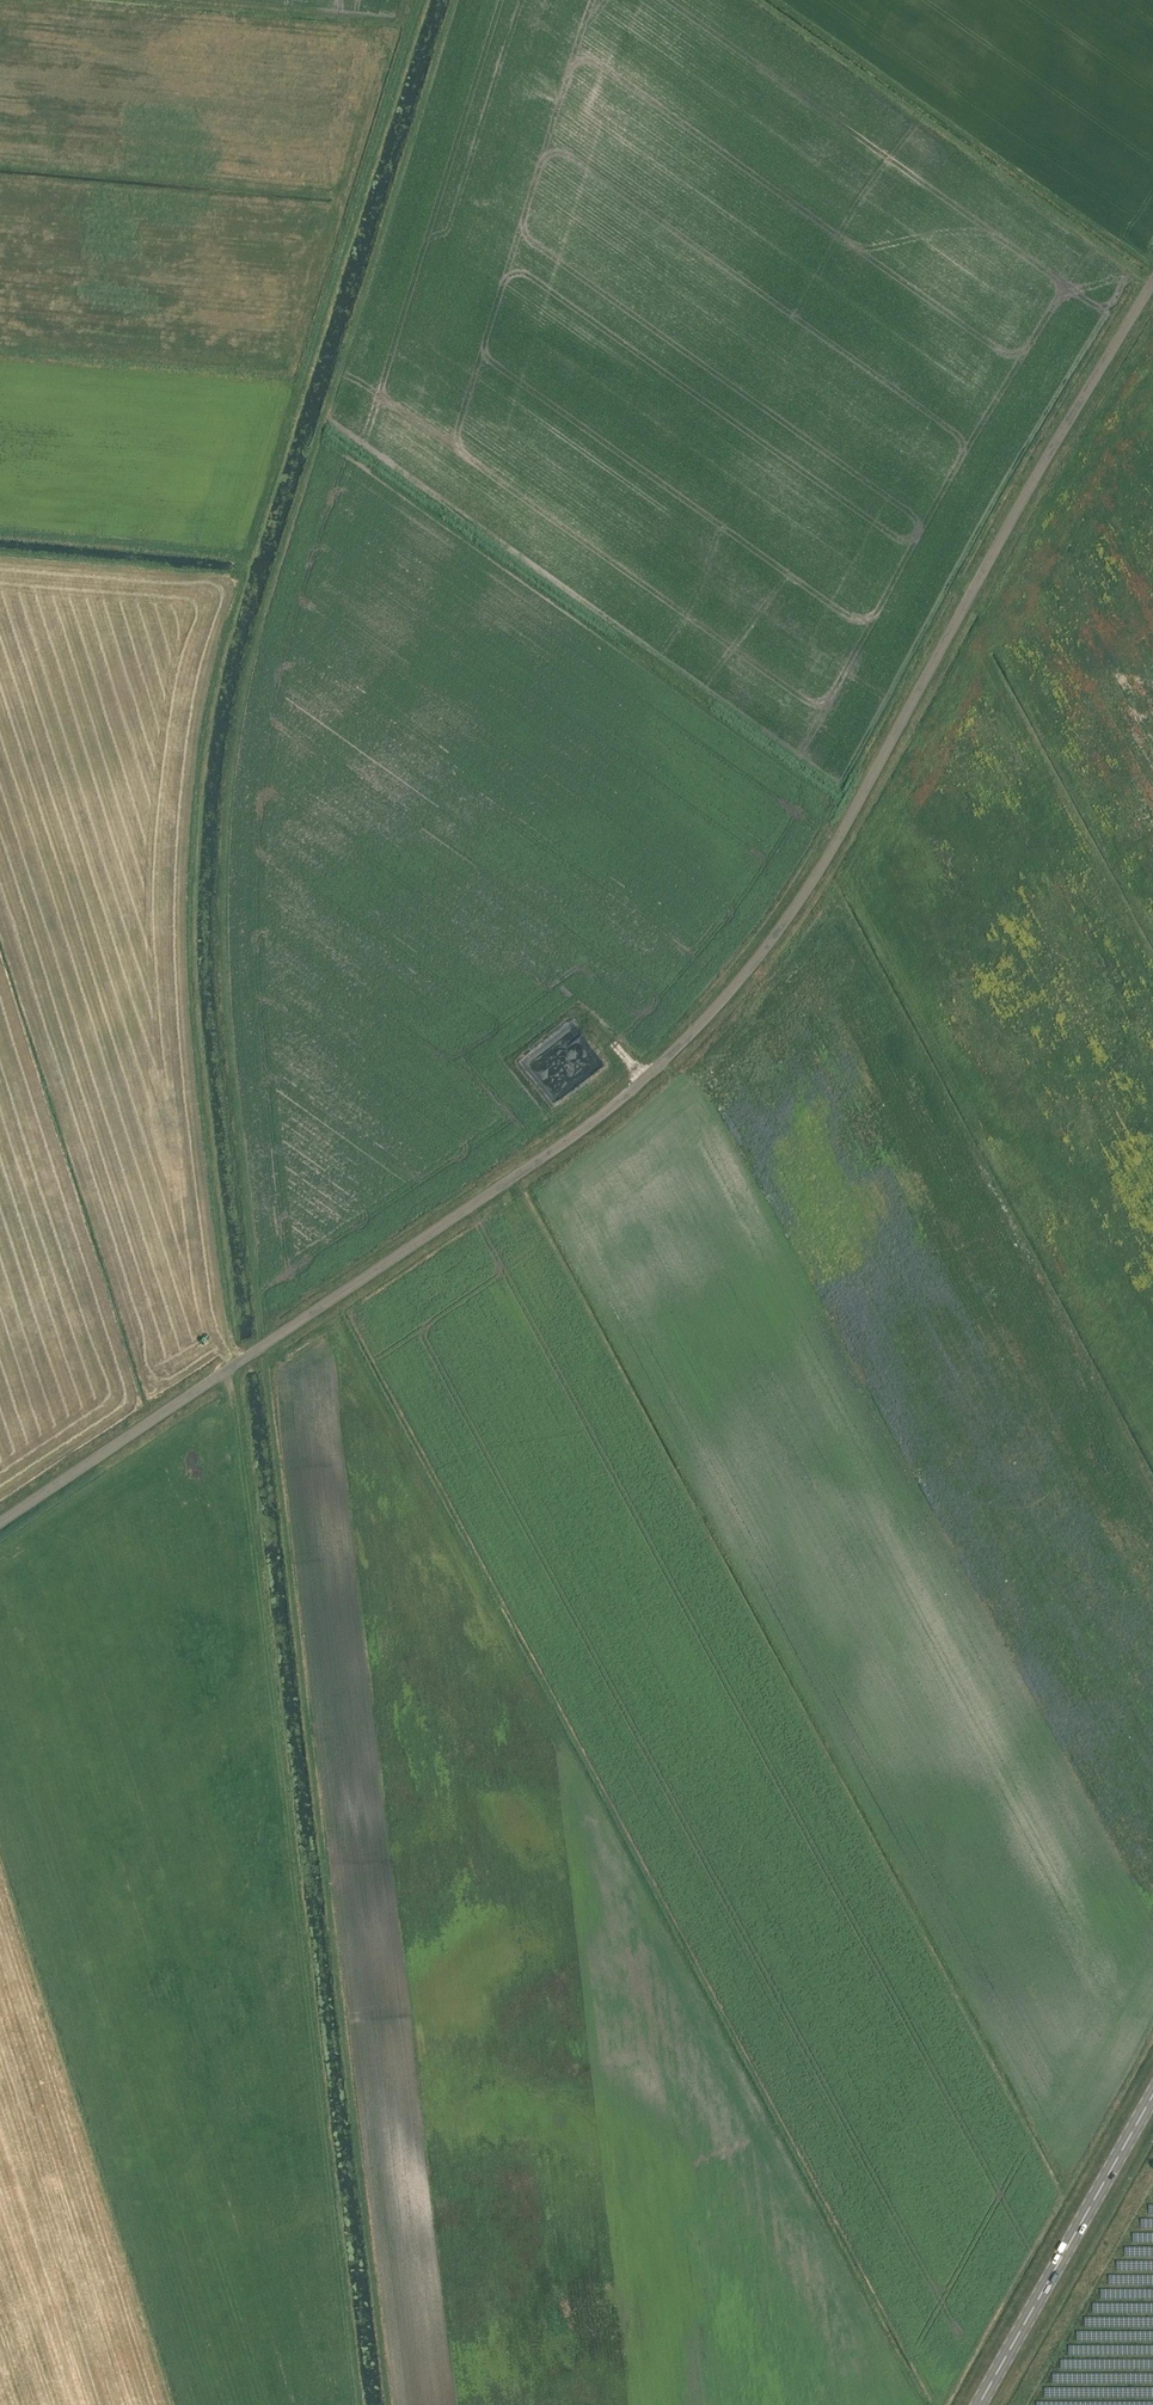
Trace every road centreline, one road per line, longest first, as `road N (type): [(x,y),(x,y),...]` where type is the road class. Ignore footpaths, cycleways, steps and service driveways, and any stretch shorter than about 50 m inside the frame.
road 1 (unclassified): [(0,1522),(581,1130),(711,1011),(811,881),(1040,468),(1152,281)]
road 2 (track): [(424,0),(270,482),(217,663),(200,762),(189,977),(234,1365)]
road 3 (primary): [(980,2404),(1152,2097)]

